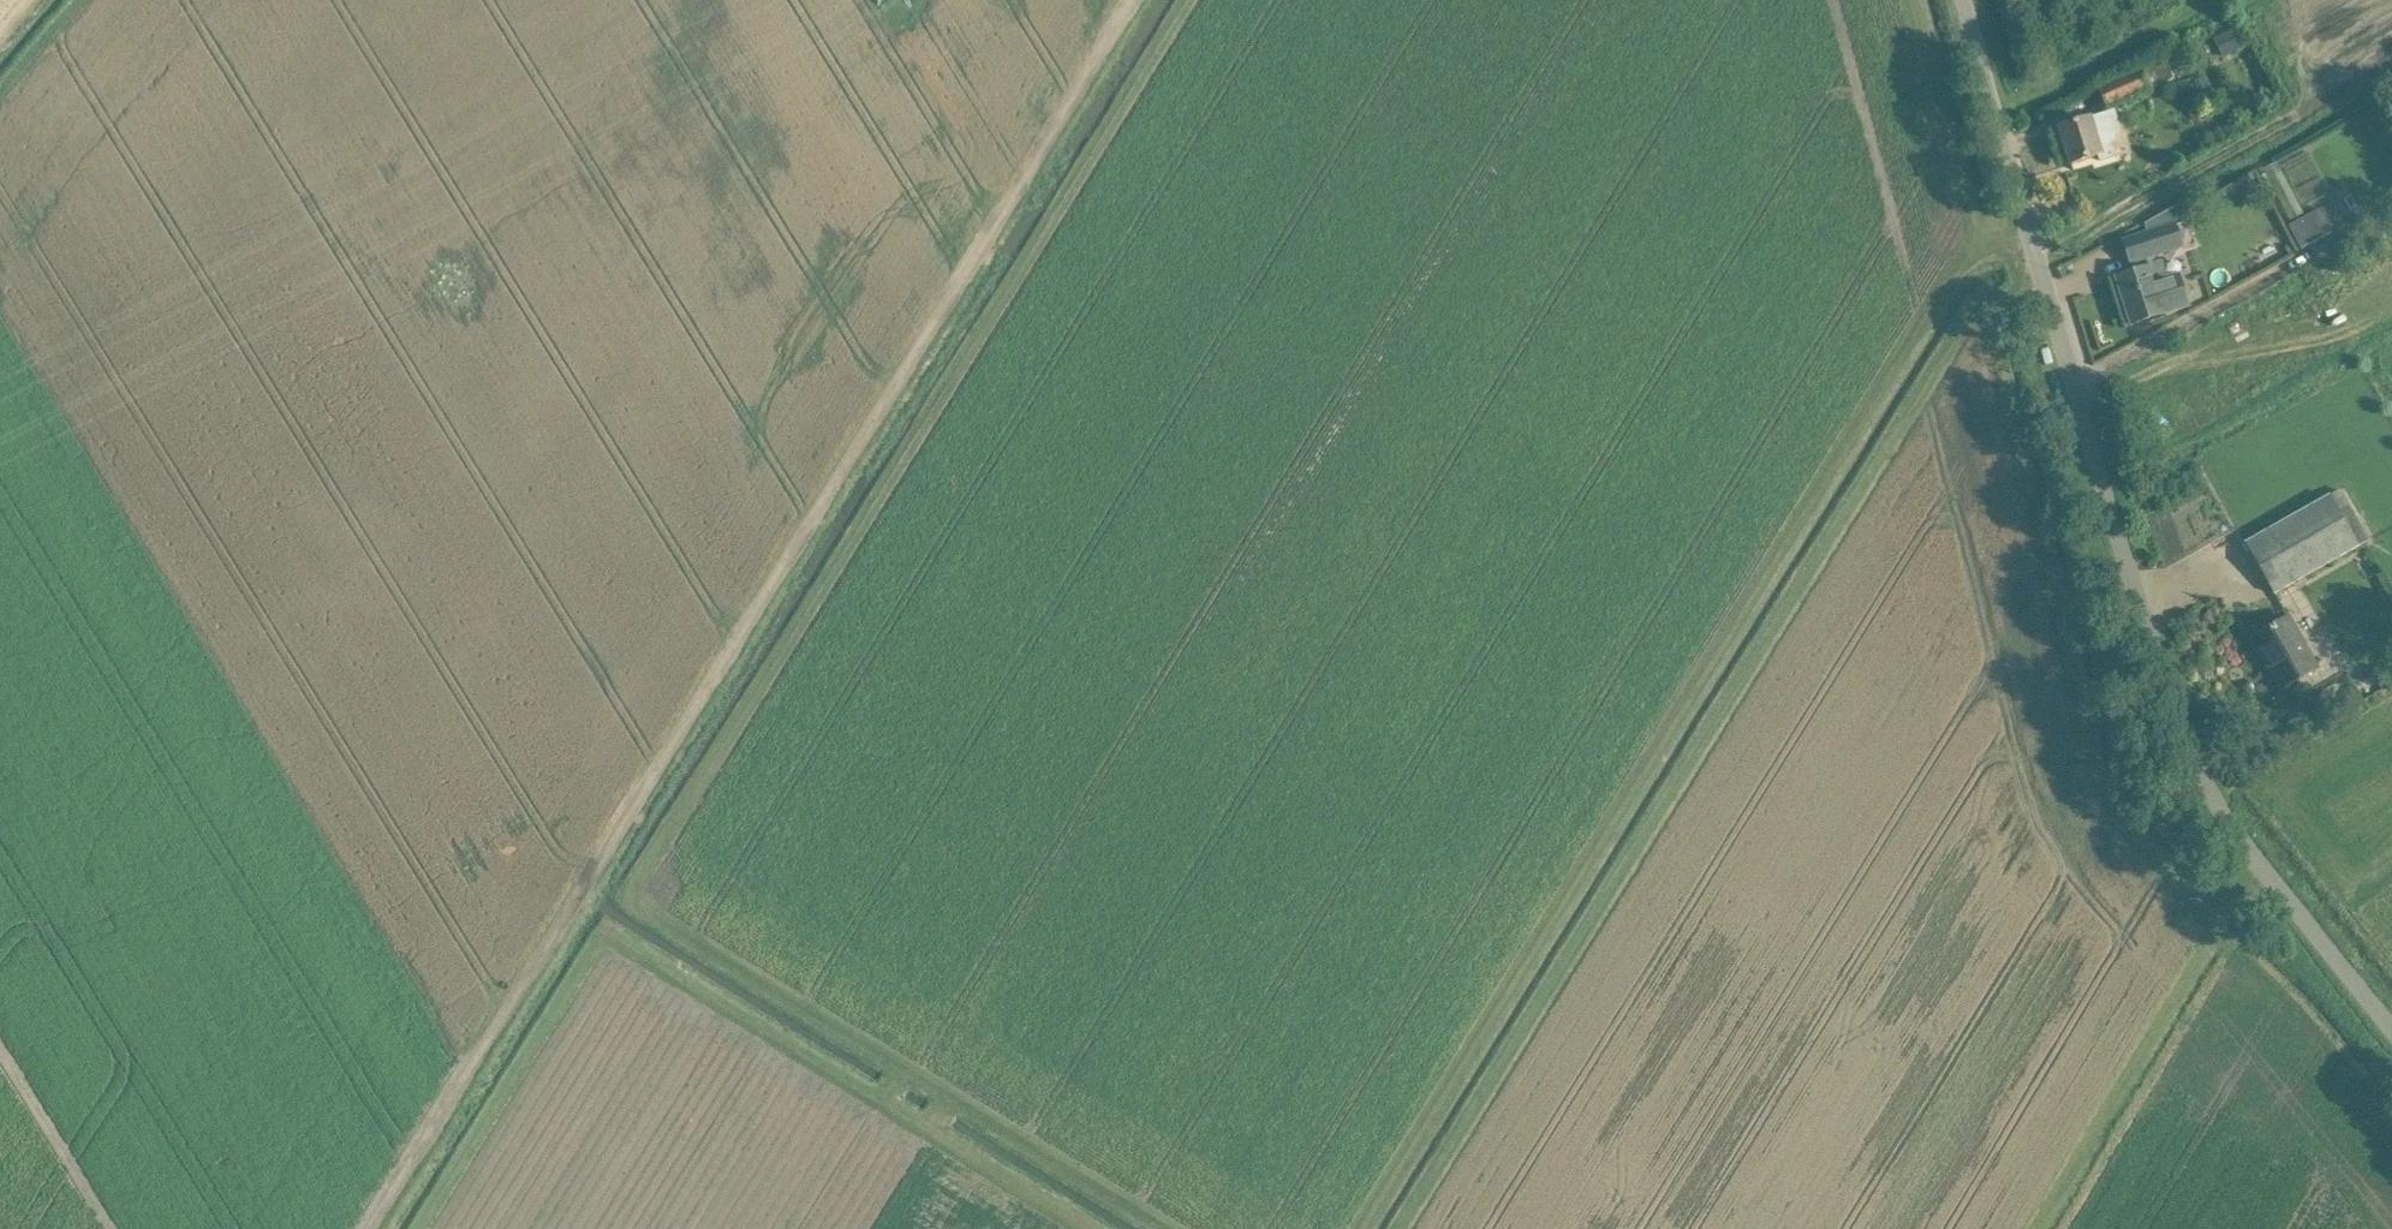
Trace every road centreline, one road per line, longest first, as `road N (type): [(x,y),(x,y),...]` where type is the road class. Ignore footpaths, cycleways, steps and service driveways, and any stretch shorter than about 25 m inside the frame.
road 1 (unclassified): [(2391,1028),(2209,794),(2113,517),(1964,0)]

